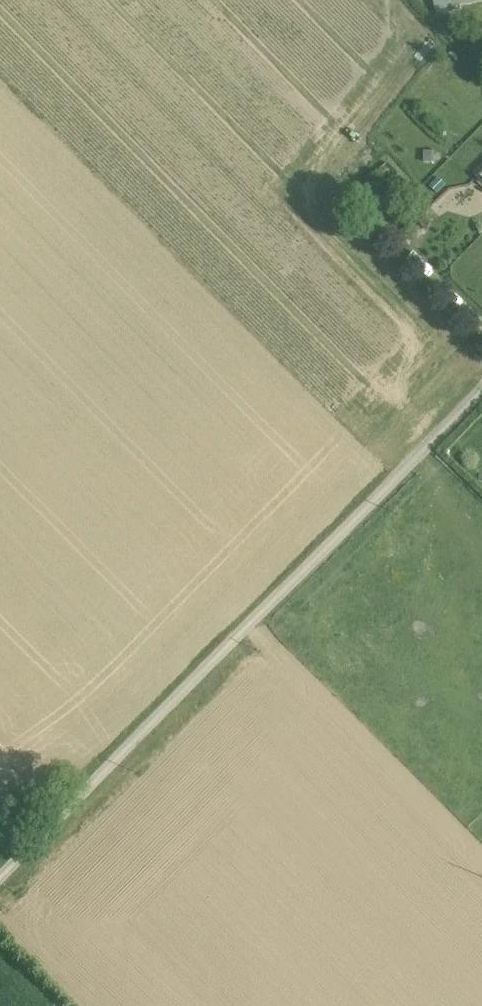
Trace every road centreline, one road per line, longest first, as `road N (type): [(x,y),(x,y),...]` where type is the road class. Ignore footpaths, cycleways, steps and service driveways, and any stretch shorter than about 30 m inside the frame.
road 1 (unclassified): [(0,874),(481,390)]

